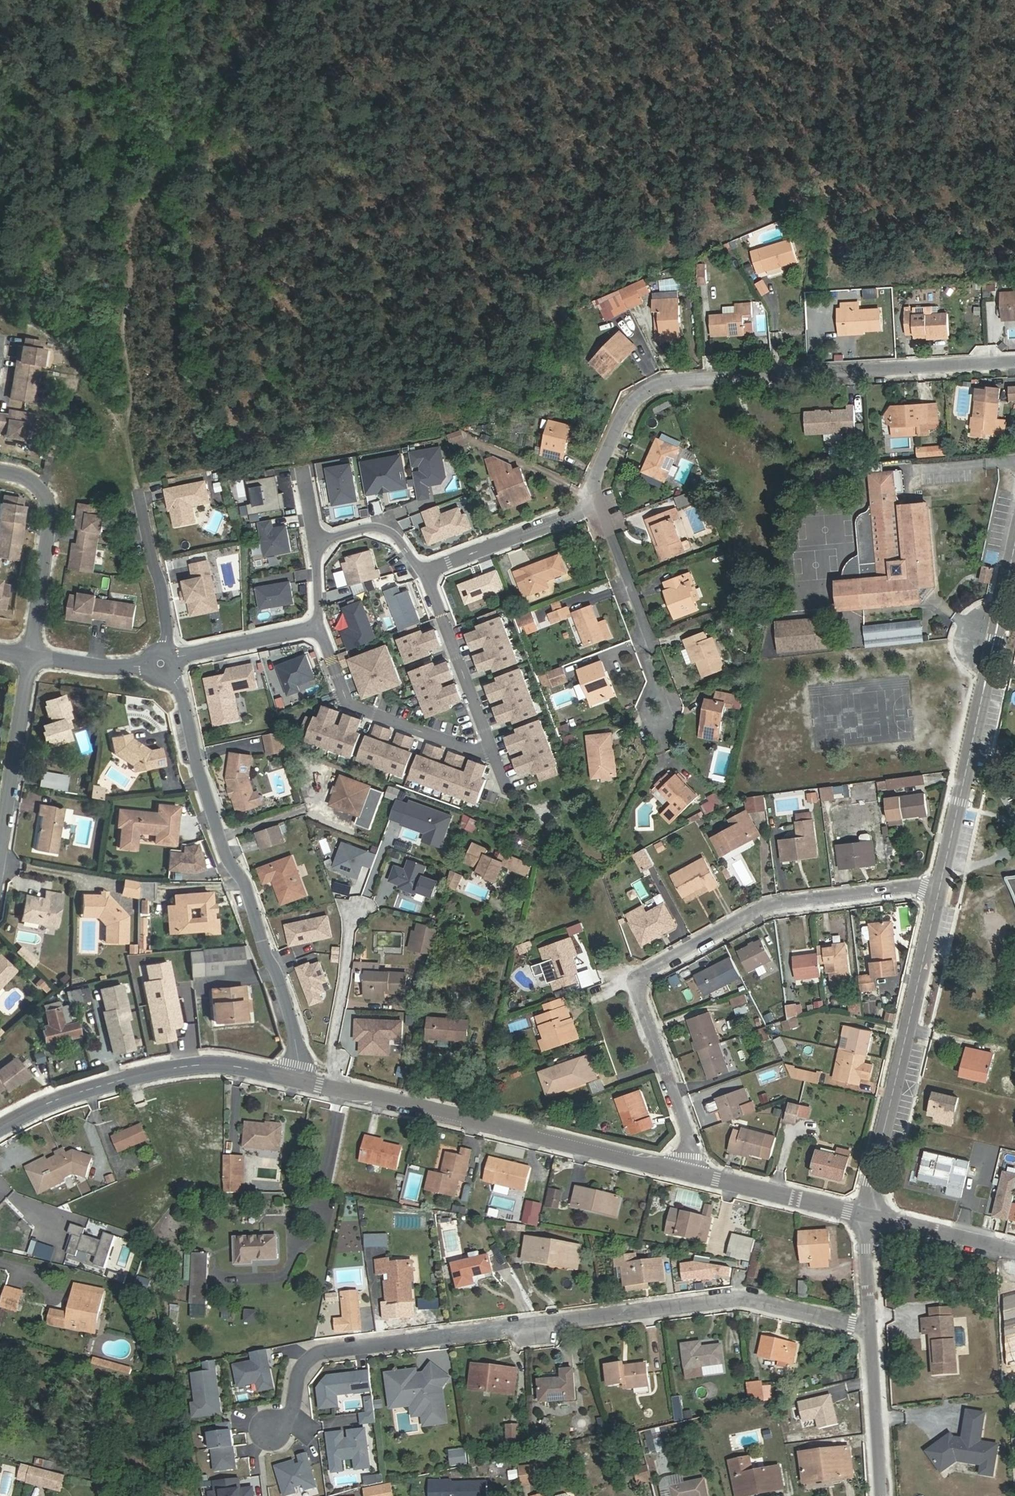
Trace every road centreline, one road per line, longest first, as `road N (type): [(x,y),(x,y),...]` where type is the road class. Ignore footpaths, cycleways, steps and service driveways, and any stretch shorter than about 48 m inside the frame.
road 1 (residential): [(316,1352),(744,1298),(870,1328)]
road 2 (track): [(292,0),(200,146),(138,201),(123,348),(139,490)]
road 3 (residential): [(940,888),(779,903),(648,969),(641,1003),(691,1139),(690,1174)]
road 4 (residential): [(599,506),(596,483),(632,406),(654,387),(1014,361)]
road 5 (residential): [(297,1080),(296,1039),(246,882),(224,857),(179,687),(163,664)]
road 6 (residential): [(690,1174),(297,1080)]
road 7 (residential): [(940,888),(1014,546)]
road 8 (residential): [(866,1217),(940,888)]
road 9 (residential): [(297,1080),(207,1062),(162,1068),(73,1092),(0,1128)]
road 10 (residential): [(317,629),(348,705),(477,753),(492,751)]
road 11 (residential): [(661,715),(649,636),(599,506)]
road 12 (residential): [(31,656),(50,508),(35,483),(0,471)]
road 13 (residential): [(31,656),(0,861)]
road 14 (residential): [(492,751),(427,572)]
road 15 (residential): [(427,572),(599,506)]
road 16 (residential): [(866,1217),(690,1174)]
road 17 (residential): [(163,664),(167,628),(139,490)]
road 18 (track): [(132,410),(54,330),(0,303)]
road 19 (residential): [(880,1495),(870,1328)]
road 20 (residential): [(1014,1253),(866,1217)]
road 21 (residential): [(180,657),(317,629)]
road 22 (residential): [(163,664),(110,668),(31,656)]
road 23 (residential): [(427,572),(381,527),(320,544)]
road 24 (track): [(132,410),(89,458),(44,491)]

